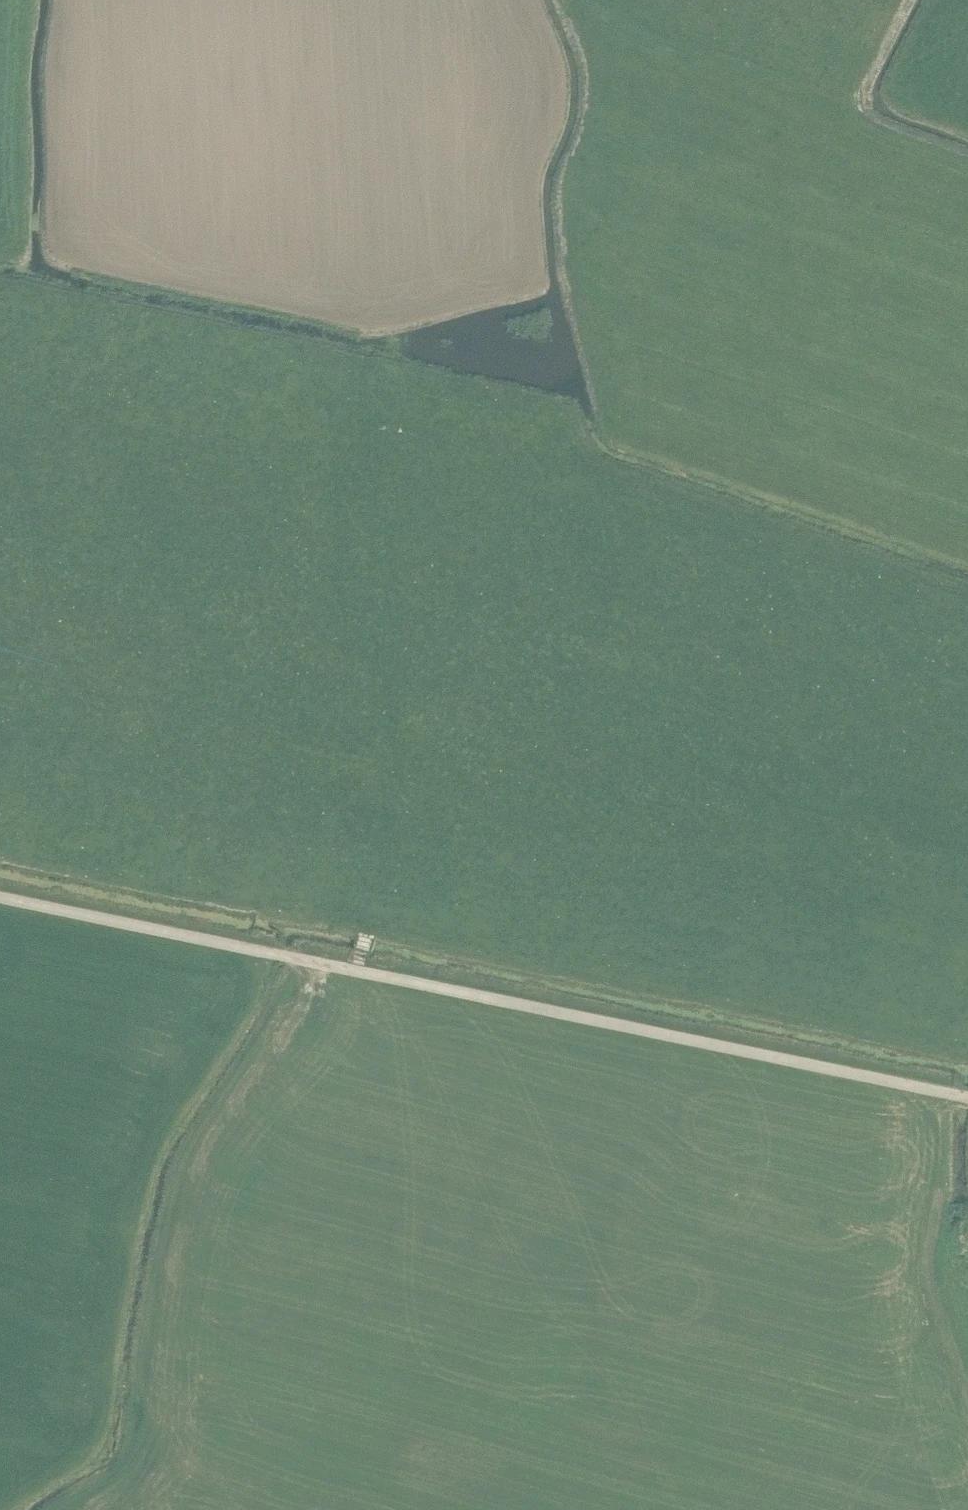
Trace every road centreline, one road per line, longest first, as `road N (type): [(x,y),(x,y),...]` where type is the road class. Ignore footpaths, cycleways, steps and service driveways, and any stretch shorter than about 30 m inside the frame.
road 1 (track): [(0,896),(967,1095)]

